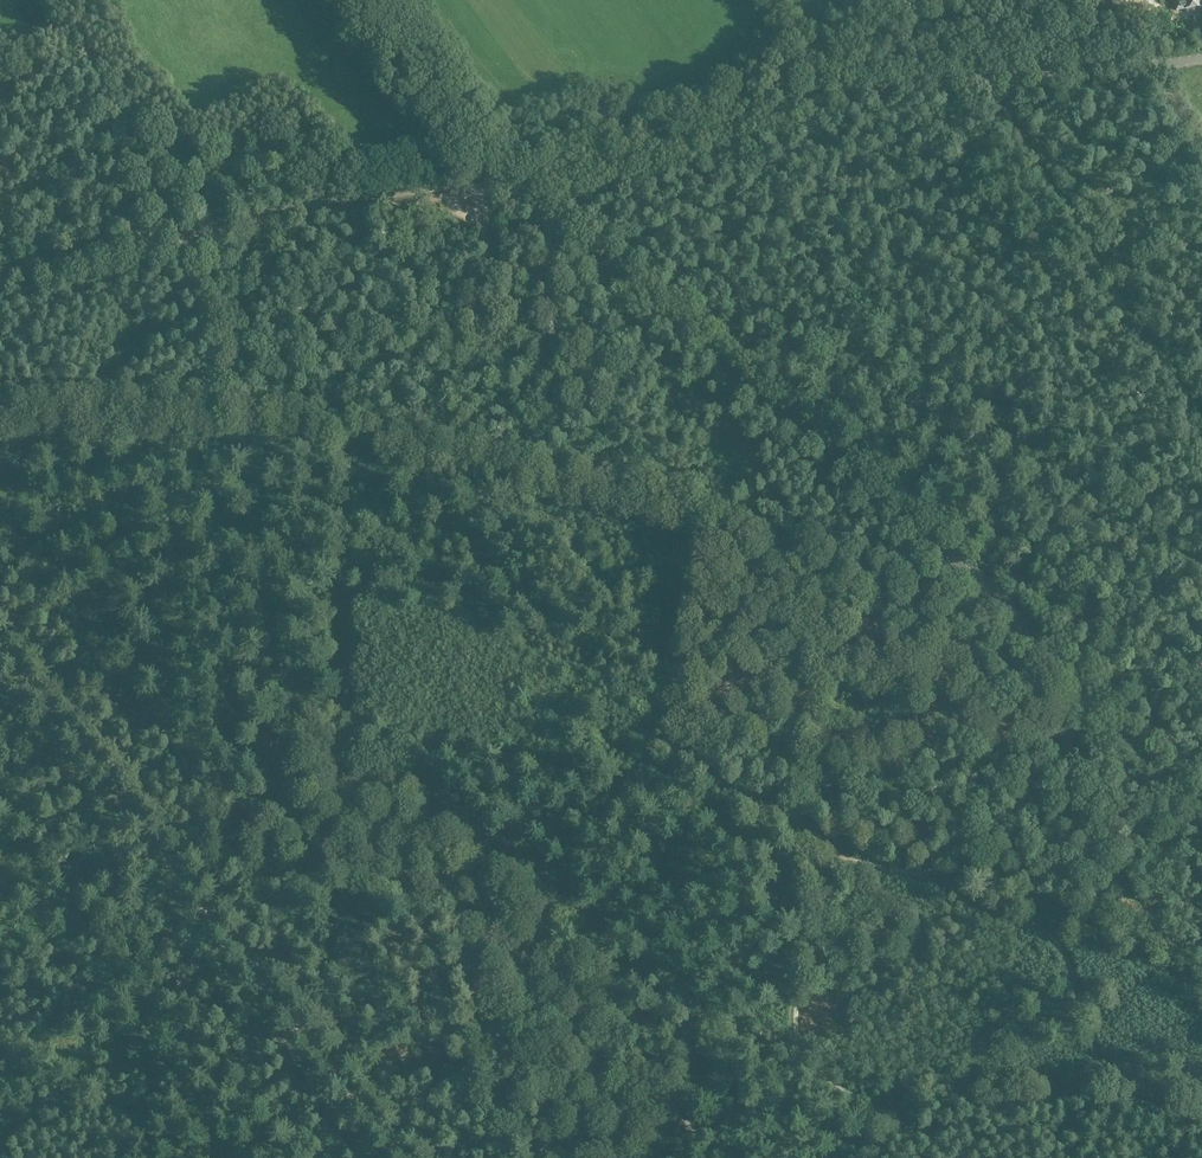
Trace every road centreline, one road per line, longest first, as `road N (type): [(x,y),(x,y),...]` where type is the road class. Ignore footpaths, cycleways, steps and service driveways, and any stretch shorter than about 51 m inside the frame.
road 1 (track): [(1201,1118),(1120,1097),(1095,1053),(1056,939),(1026,917),(941,882),(800,845),(822,627),(800,565),(784,547),(724,516),(499,467),(507,325),(492,294),(482,191)]
road 2 (unclassified): [(1201,823),(1055,657),(935,541),(514,190)]
road 3 (track): [(144,838),(238,827),(274,808),(361,919),(454,948),(492,984),(568,1026),(701,1138),(688,1157)]
road 4 (unclassified): [(514,190),(848,93),(1201,58)]
road 5 (track): [(0,660),(401,1157)]
road 6 (track): [(274,808),(281,791),(278,698),(233,414),(0,414)]
road 7 (track): [(514,190),(306,213),(0,279)]
road 8 (track): [(499,467),(233,414),(194,236)]
road 9 (track): [(701,1138),(764,1117),(801,1066),(800,845)]
road 10 (track): [(1120,1097),(918,1107),(895,1120),(869,1157)]
road 11 (unclassified): [(514,190),(475,151),(370,0)]

